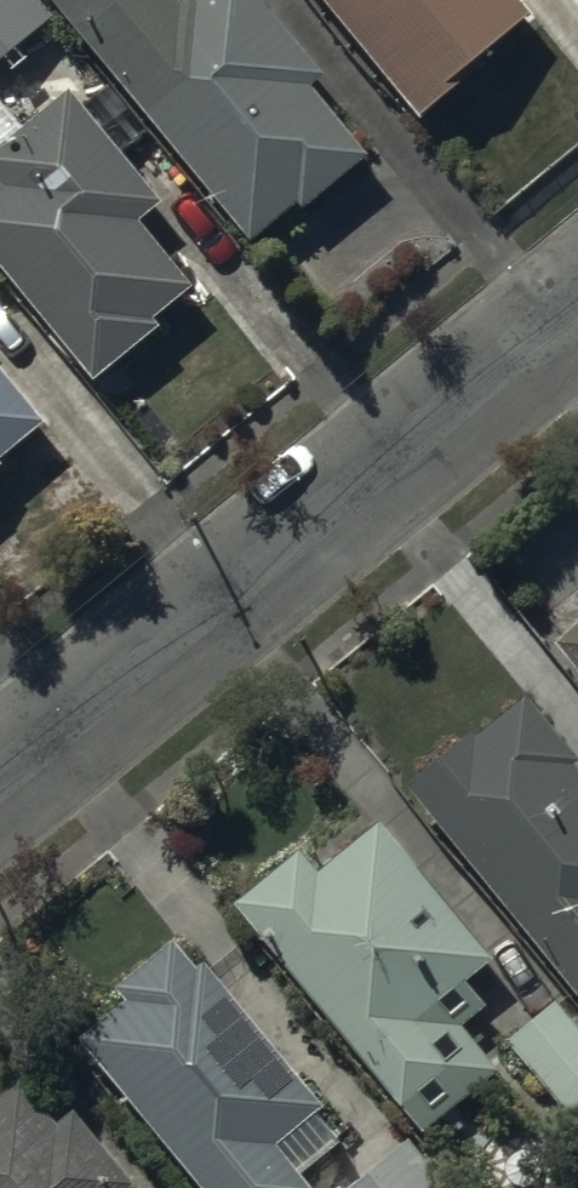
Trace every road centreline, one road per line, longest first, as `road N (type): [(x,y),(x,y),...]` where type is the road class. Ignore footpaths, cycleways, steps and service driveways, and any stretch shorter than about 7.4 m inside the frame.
road 1 (residential): [(577,314),(0,787)]

